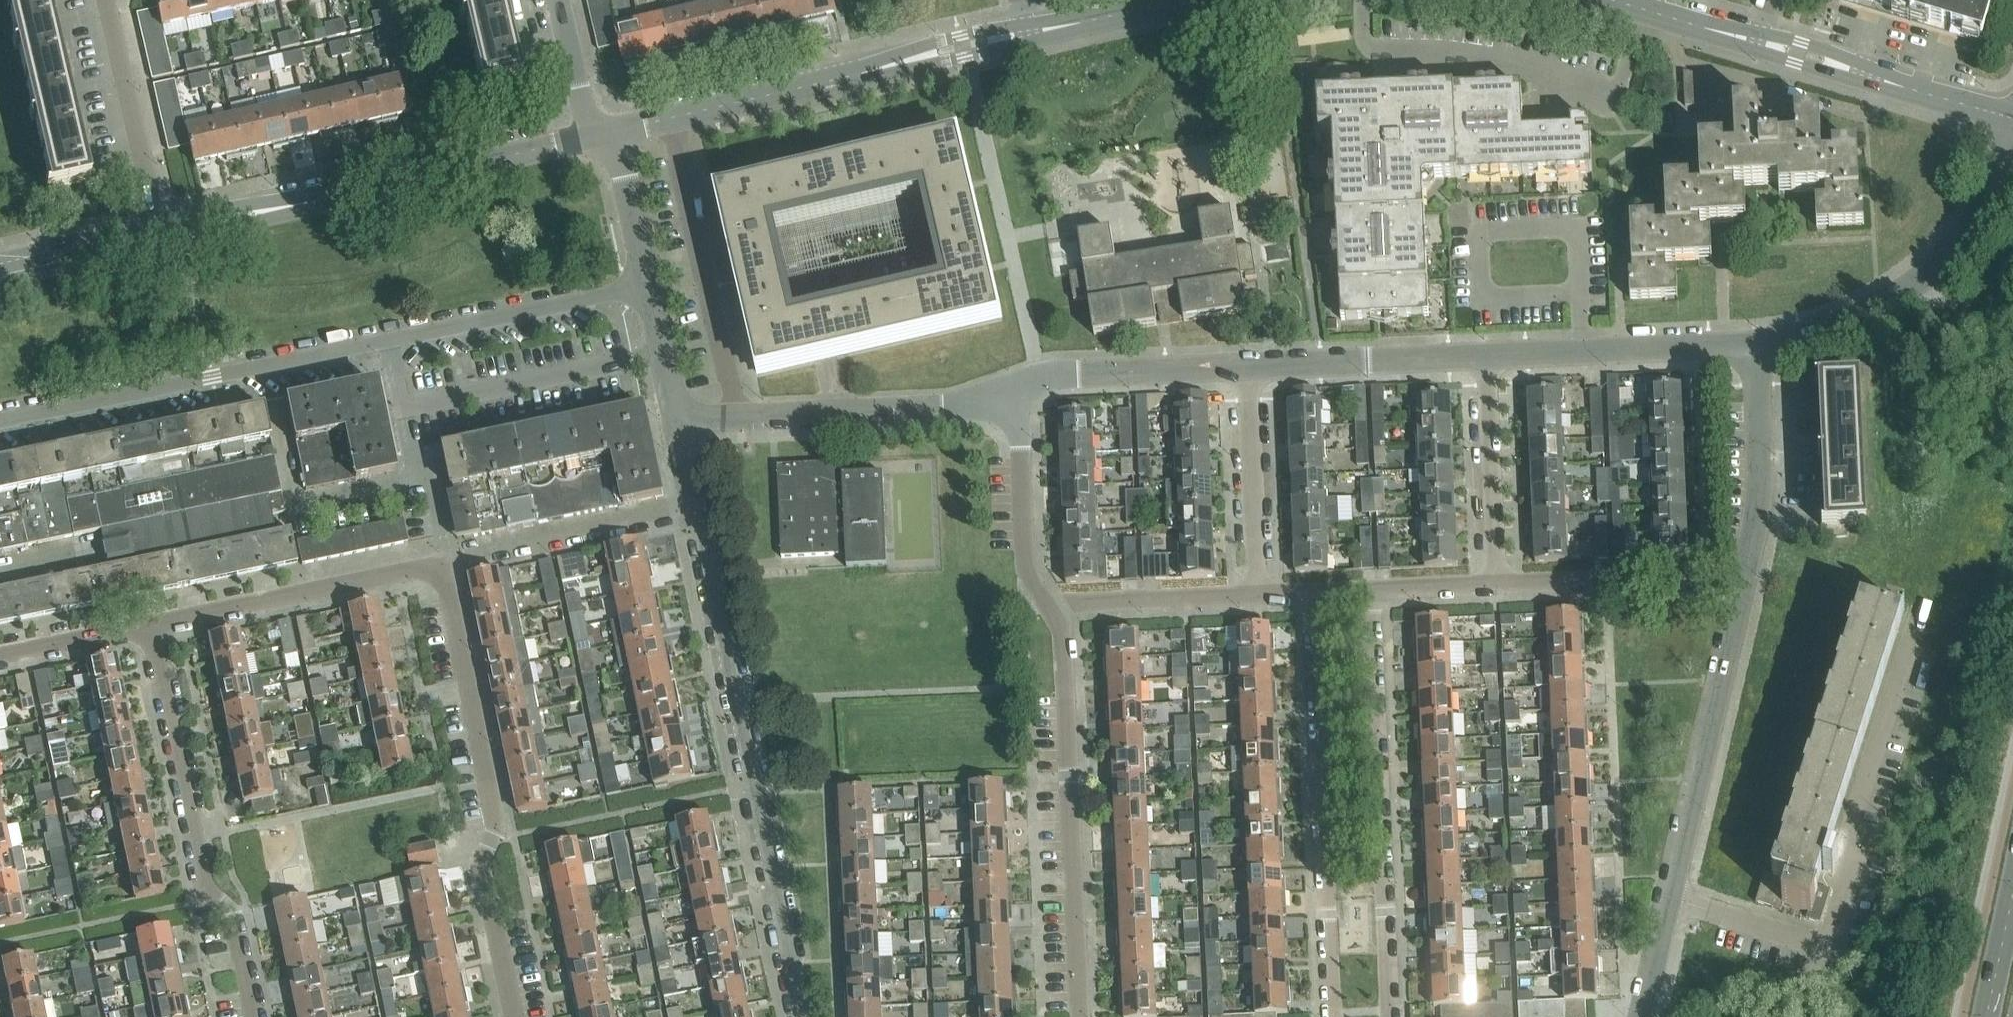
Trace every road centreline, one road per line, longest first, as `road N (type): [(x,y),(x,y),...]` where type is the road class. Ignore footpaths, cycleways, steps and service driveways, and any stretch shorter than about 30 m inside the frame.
road 1 (residential): [(152,625),(424,566),(444,574),(495,822),(483,867),(514,1016)]
road 2 (residential): [(0,420),(648,286)]
road 3 (residential): [(802,1016),(695,508)]
road 4 (residential): [(1669,898),(1820,944),(1922,612)]
road 5 (residential): [(164,236),(615,131)]
road 6 (residential): [(1398,1016),(1380,589)]
road 7 (residential): [(615,131),(1029,34)]
road 8 (residential): [(1326,1016),(1311,592)]
road 9 (residential): [(1081,1016),(1063,638),(1045,603)]
road 10 (residential): [(254,1016),(230,912),(201,880),(152,625)]
road 11 (residential): [(676,421),(968,406),(1019,387)]
road 12 (residential): [(1756,345),(1844,323),(1925,276),(1986,205),(2012,148)]
road 13 (residential): [(1669,898),(1749,574)]
road 14 (residential): [(1486,356),(1756,345)]
road 15 (residential): [(1760,42),(2012,117)]
road 16 (residential): [(1496,584),(1749,574)]
road 17 (residential): [(164,236),(108,0)]
road 18 (residential): [(1248,366),(1486,356)]
road 19 (residential): [(1019,387),(1053,374),(1248,366)]
road 20 (residential): [(1749,574),(1759,477),(1756,345)]
road 21 (residential): [(1259,594),(1248,366)]
road 22 (residential): [(1496,584),(1486,356)]
road 23 (residential): [(1045,603),(1025,568),(1019,387)]
road 24 (residential): [(485,553),(695,508)]
road 25 (residential): [(1045,603),(1259,594)]
road 26 (residential): [(0,275),(164,236)]
road 27 (residential): [(648,286),(615,131)]
road 28 (residential): [(0,656),(152,625)]
road 29 (residential): [(615,131),(585,109),(559,0)]
road 30 (residential): [(1617,0),(1760,42)]
road 31 (residential): [(1029,34),(1172,0)]
road 32 (residential): [(676,421),(648,286)]
road 33 (residential): [(1640,1016),(1669,898)]
road 34 (tertiary): [(2012,900),(1987,1016)]

